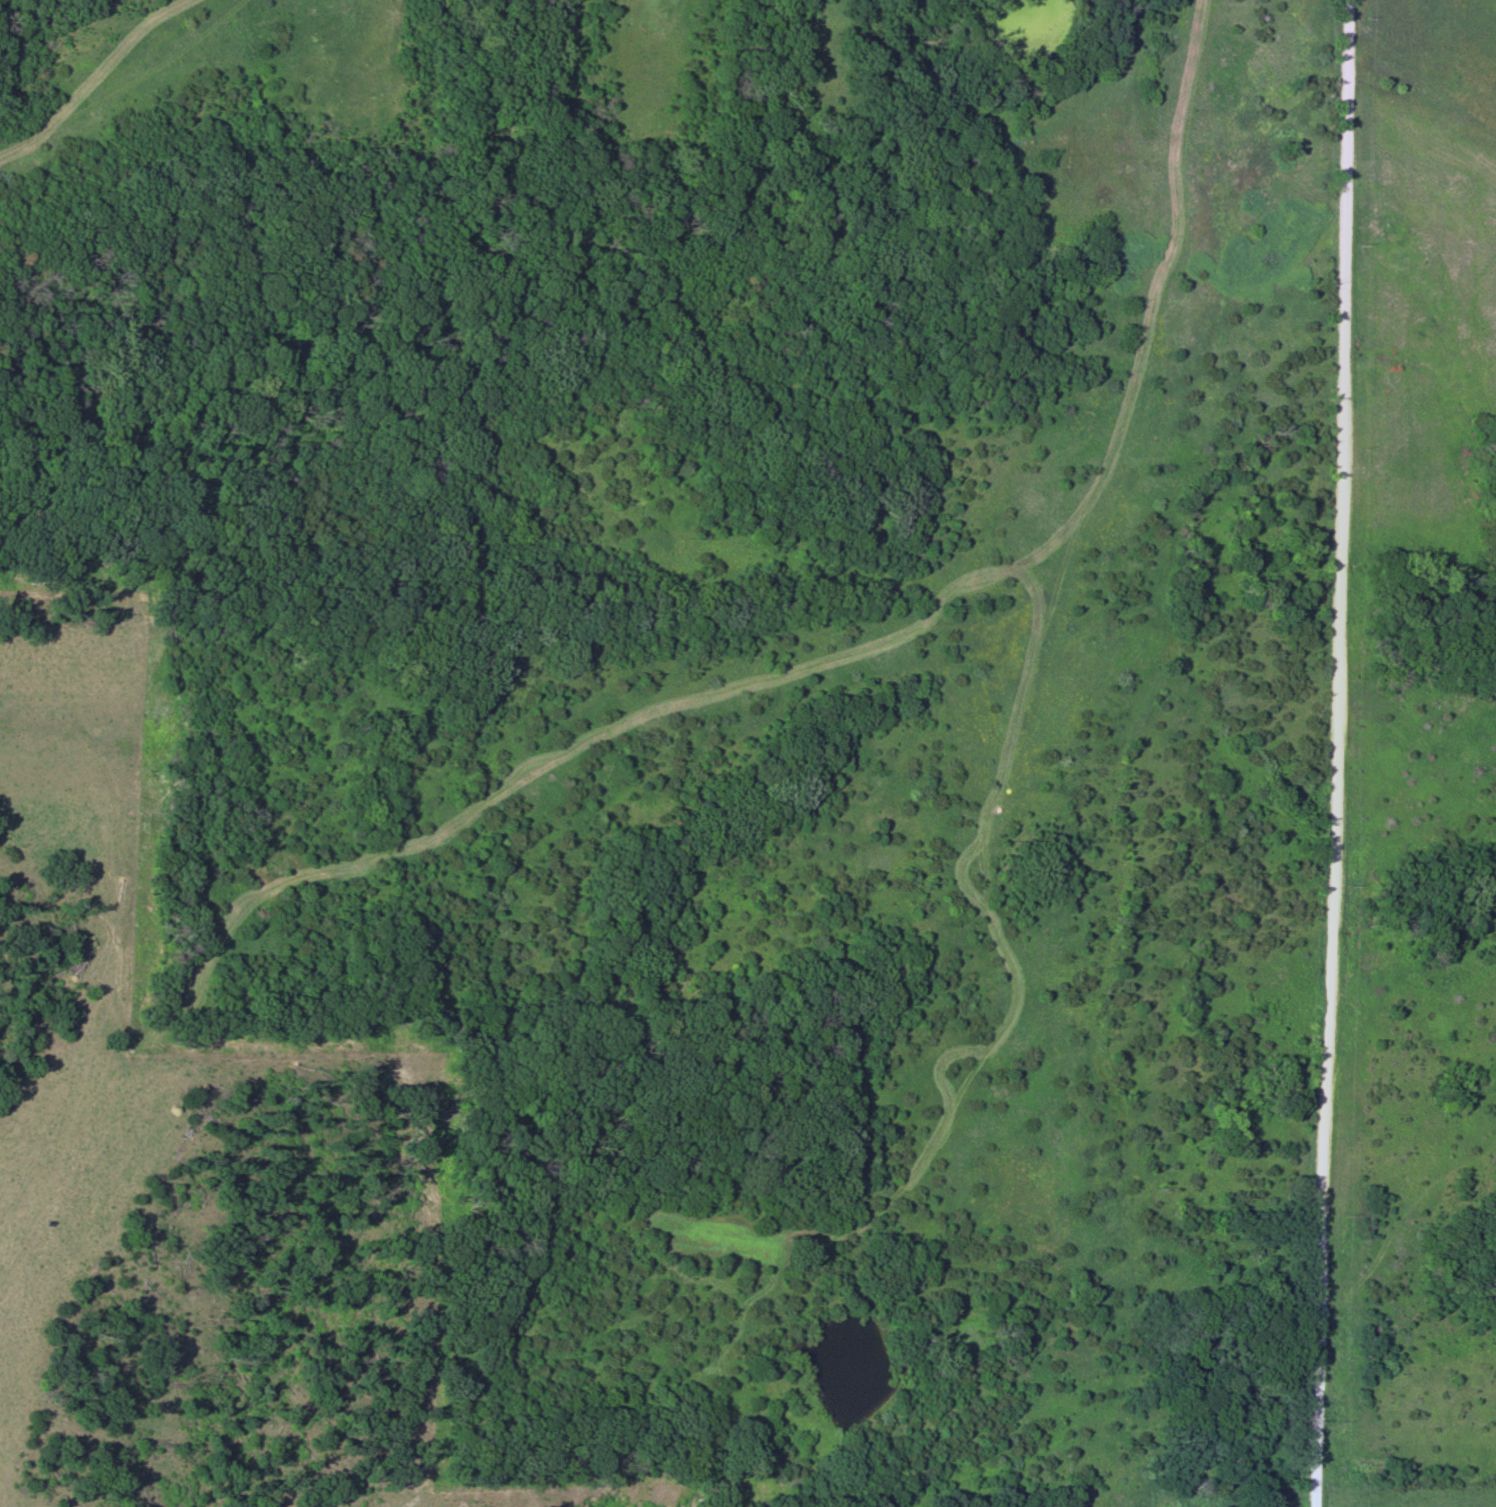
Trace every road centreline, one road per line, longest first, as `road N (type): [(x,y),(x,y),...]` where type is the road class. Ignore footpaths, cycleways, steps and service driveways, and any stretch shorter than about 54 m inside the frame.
road 1 (residential): [(1356,0),(1318,1506)]

